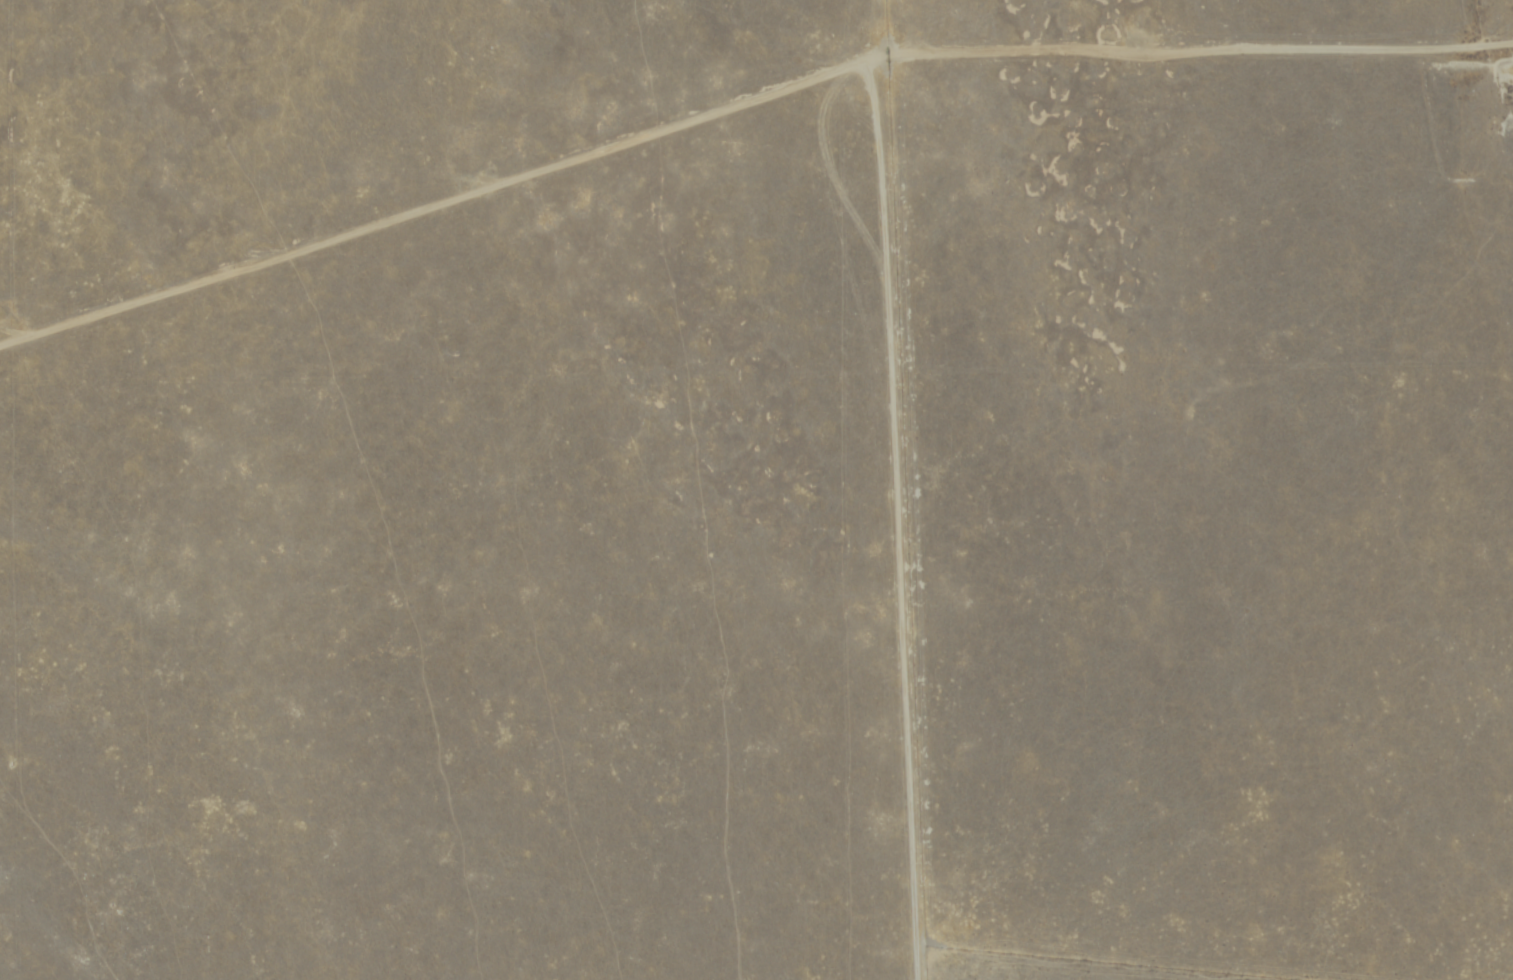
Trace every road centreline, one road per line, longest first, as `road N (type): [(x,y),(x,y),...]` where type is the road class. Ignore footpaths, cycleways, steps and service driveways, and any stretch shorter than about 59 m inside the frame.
road 1 (track): [(0,354),(568,163),(889,65),(1512,52)]
road 2 (track): [(919,979),(892,296),(859,0)]

